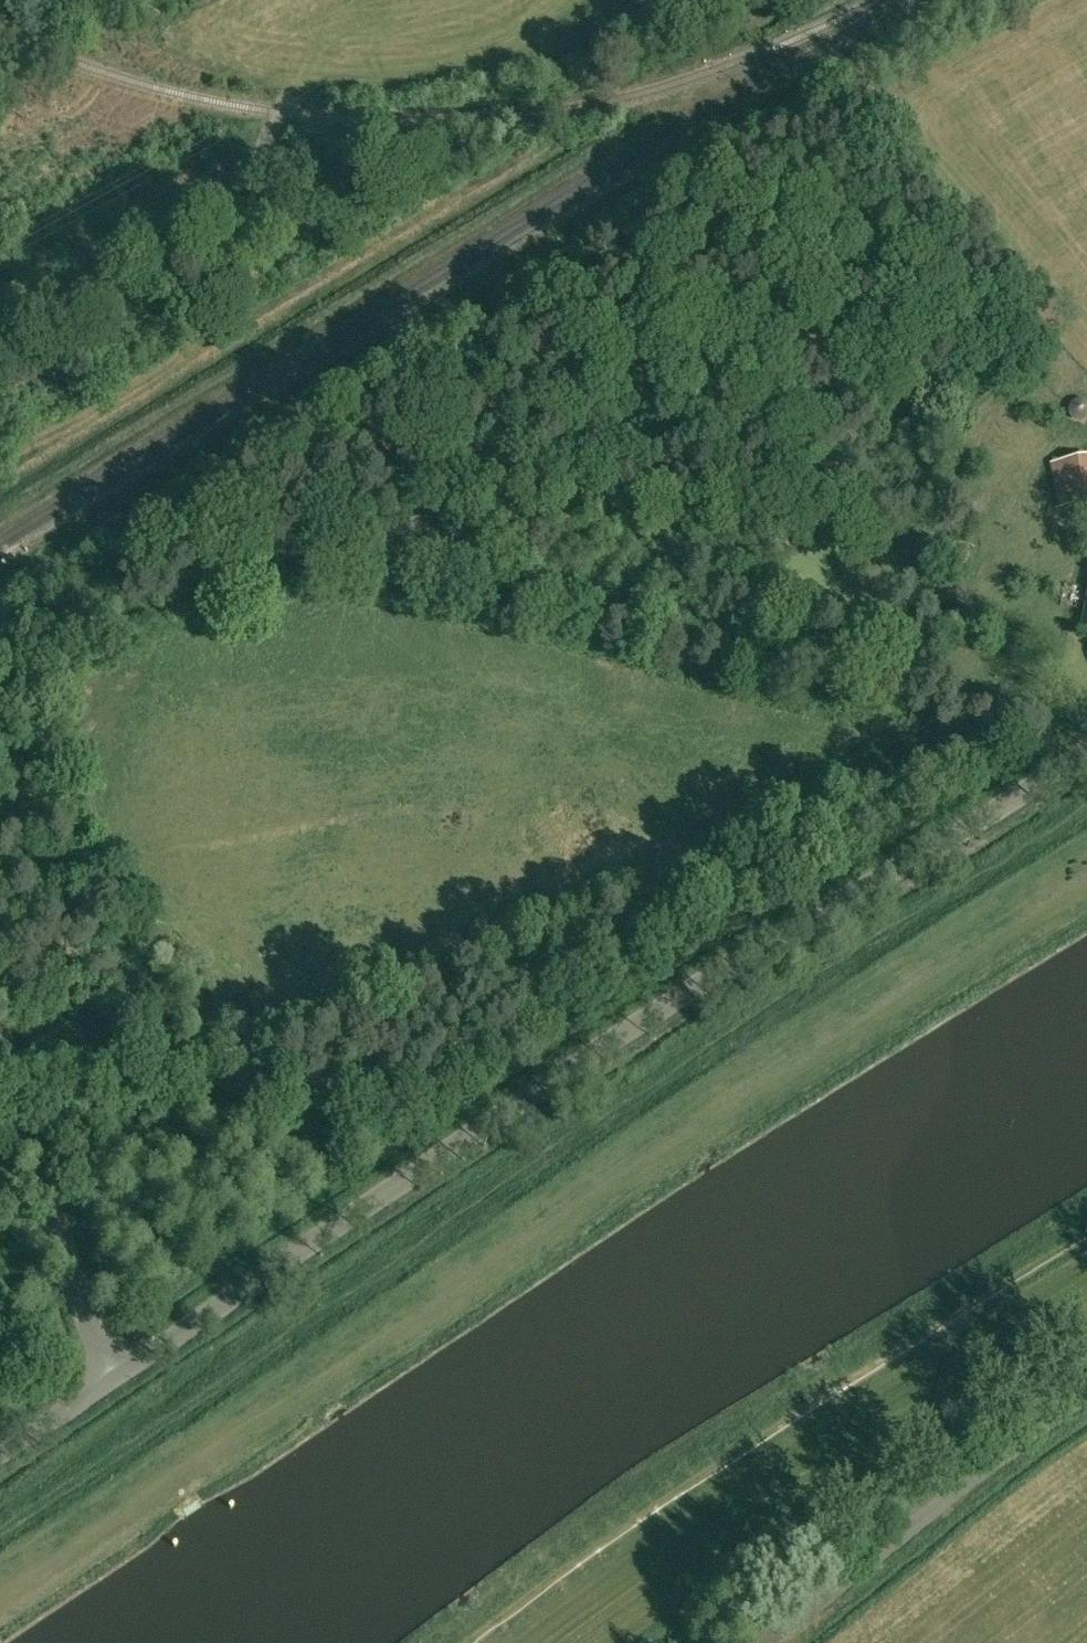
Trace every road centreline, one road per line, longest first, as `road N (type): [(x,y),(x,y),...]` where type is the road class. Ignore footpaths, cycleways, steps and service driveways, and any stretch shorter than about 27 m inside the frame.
road 1 (unclassified): [(109,1381),(793,928),(1086,753)]
road 2 (track): [(0,516),(633,132)]
road 3 (track): [(0,461),(169,365),(189,343),(235,203),(294,94)]
road 4 (unclassified): [(1086,1401),(776,1642)]
road 5 (unclassified): [(109,1381),(0,1052)]
road 6 (unclassified): [(0,1453),(109,1381)]

